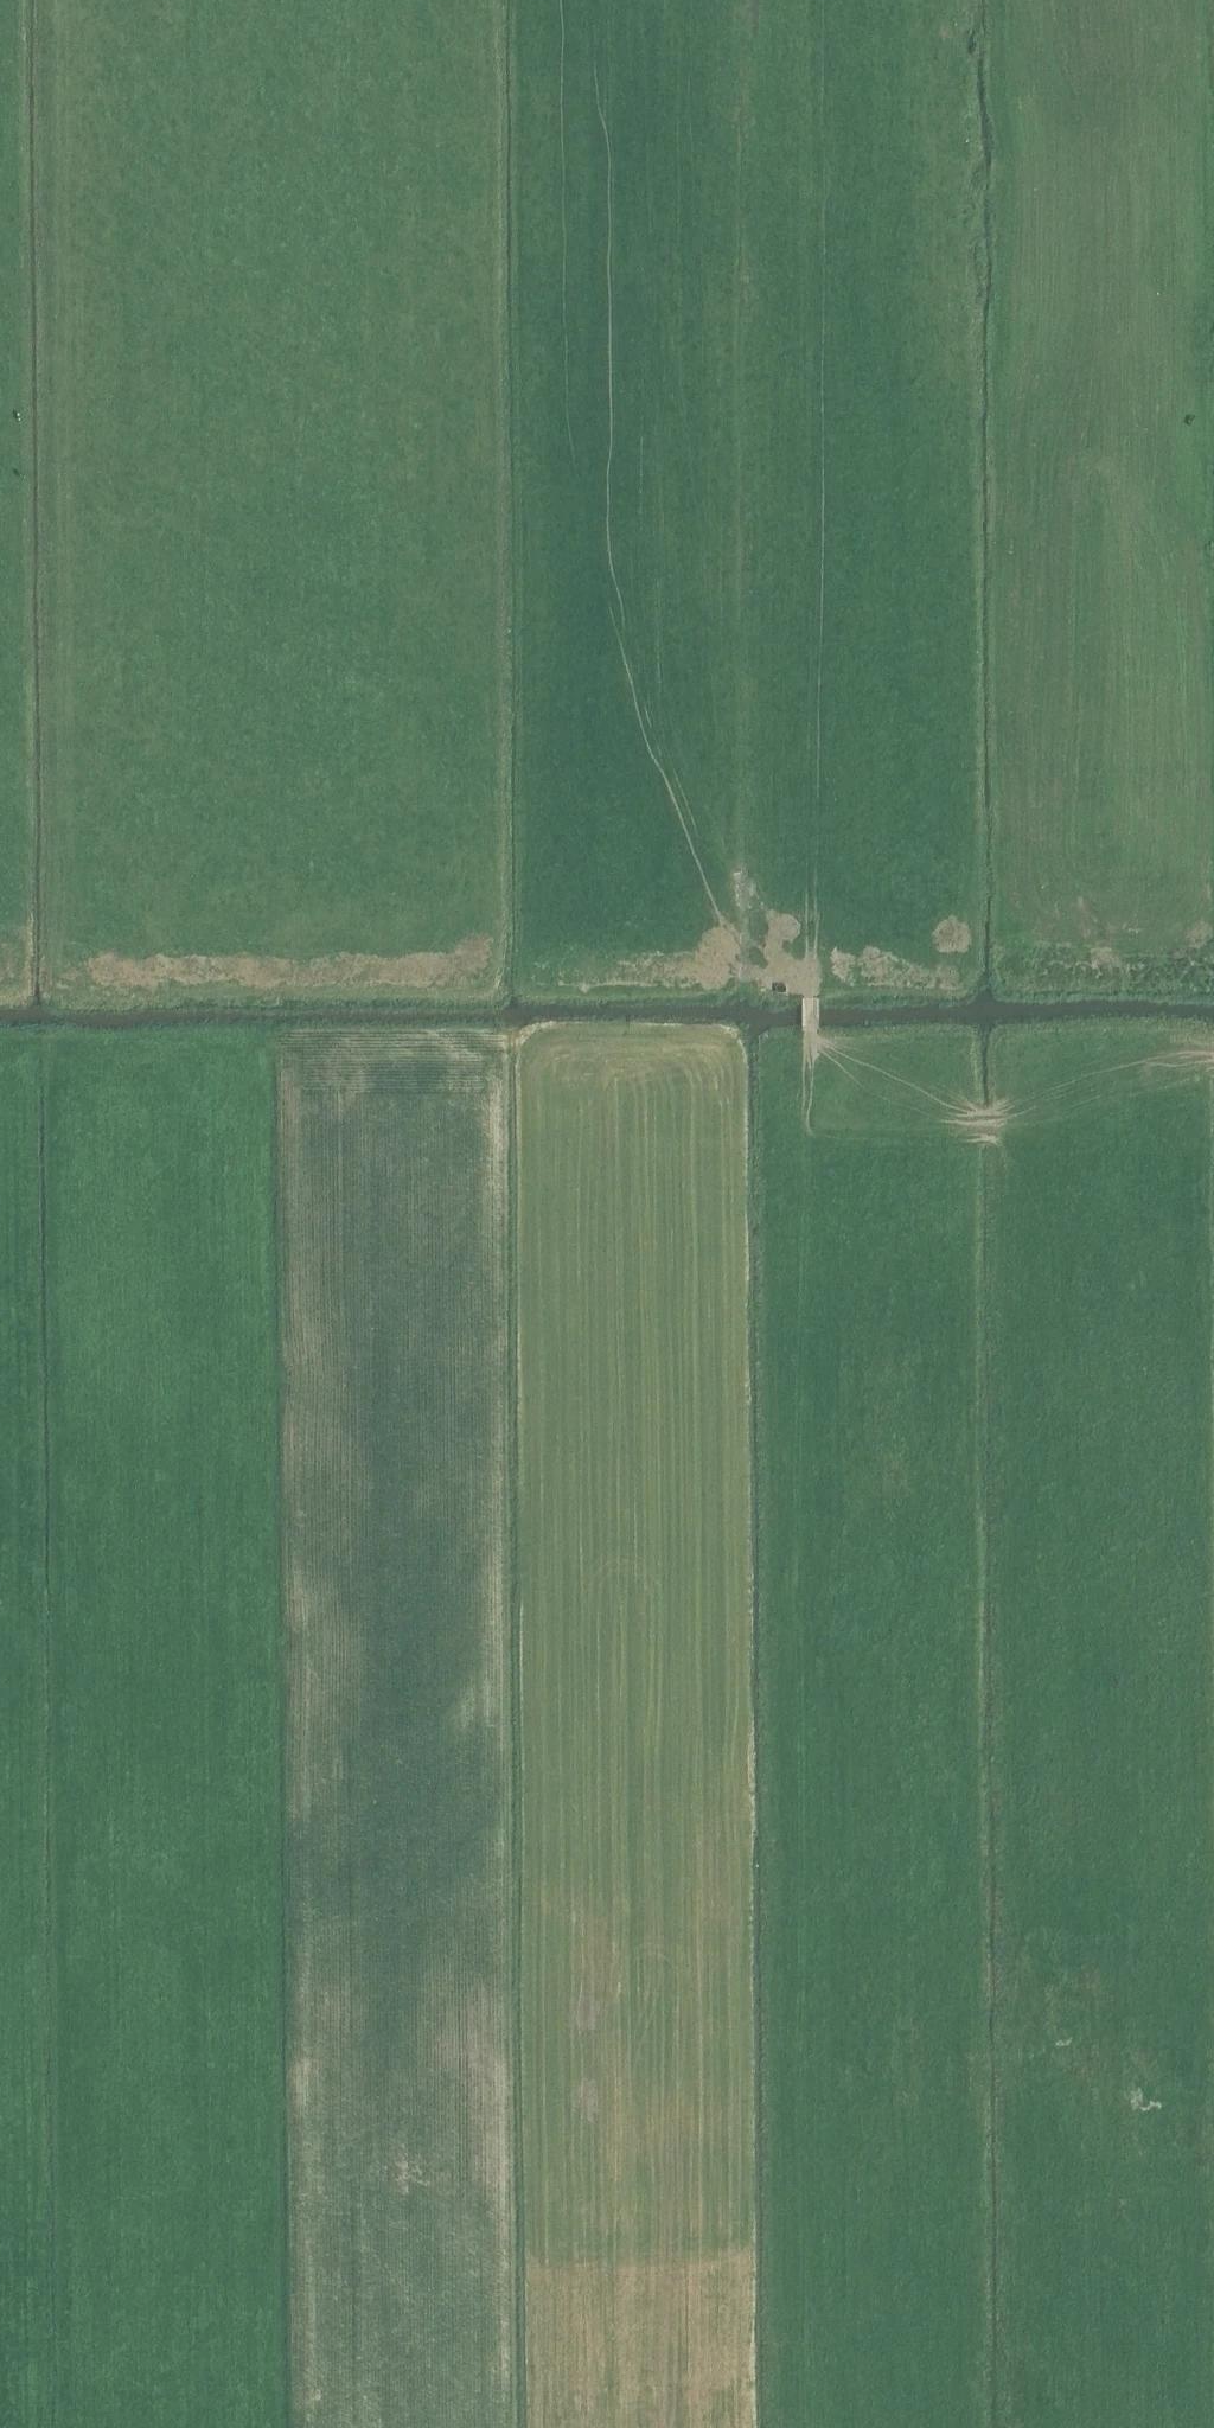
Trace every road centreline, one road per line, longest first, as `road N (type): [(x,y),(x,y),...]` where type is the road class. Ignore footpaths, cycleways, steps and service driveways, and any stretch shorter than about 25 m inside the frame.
road 1 (track): [(1213,1058),(1003,1124),(816,1106),(812,995),(771,909),(735,903),(691,853),(653,464),(648,0)]

